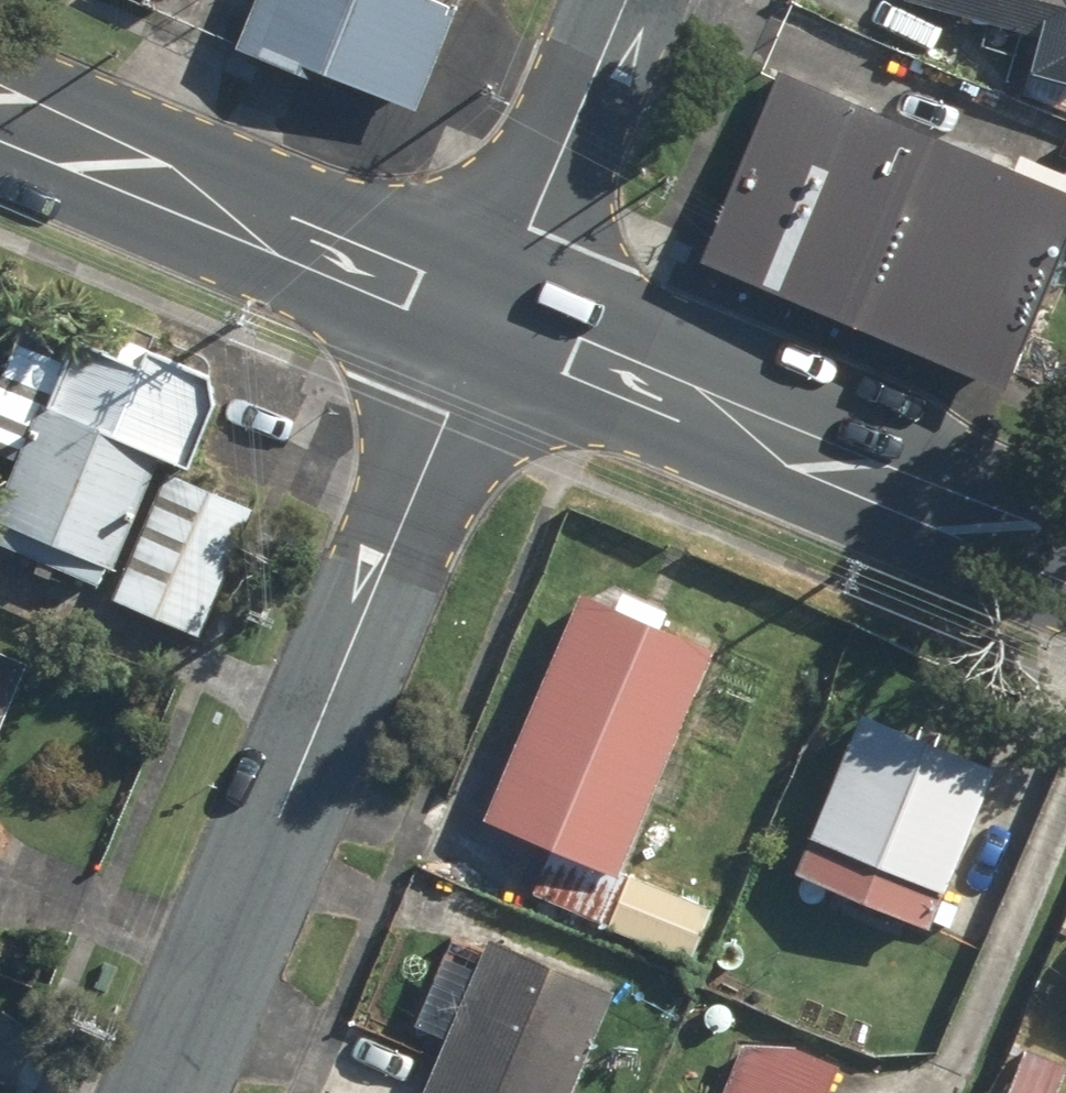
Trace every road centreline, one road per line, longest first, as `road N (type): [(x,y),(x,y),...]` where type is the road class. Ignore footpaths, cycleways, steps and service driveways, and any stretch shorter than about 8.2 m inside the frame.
road 1 (residential): [(488,321),(165,1092)]
road 2 (tertiary): [(488,321),(1065,557)]
road 3 (tertiary): [(0,113),(488,321)]
road 4 (residential): [(625,0),(488,321)]

